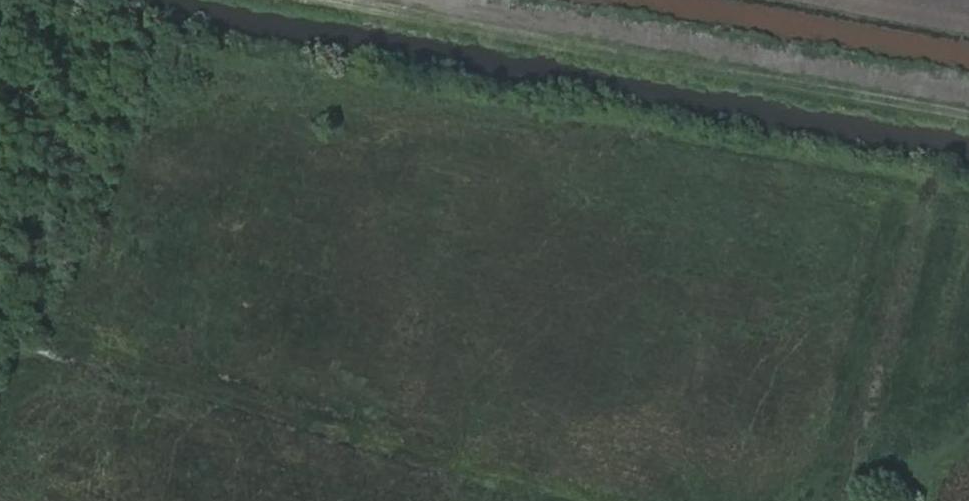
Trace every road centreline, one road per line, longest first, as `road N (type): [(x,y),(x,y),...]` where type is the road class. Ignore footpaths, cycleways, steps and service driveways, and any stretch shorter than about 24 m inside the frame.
road 1 (track): [(350,0),(696,74),(968,121)]

